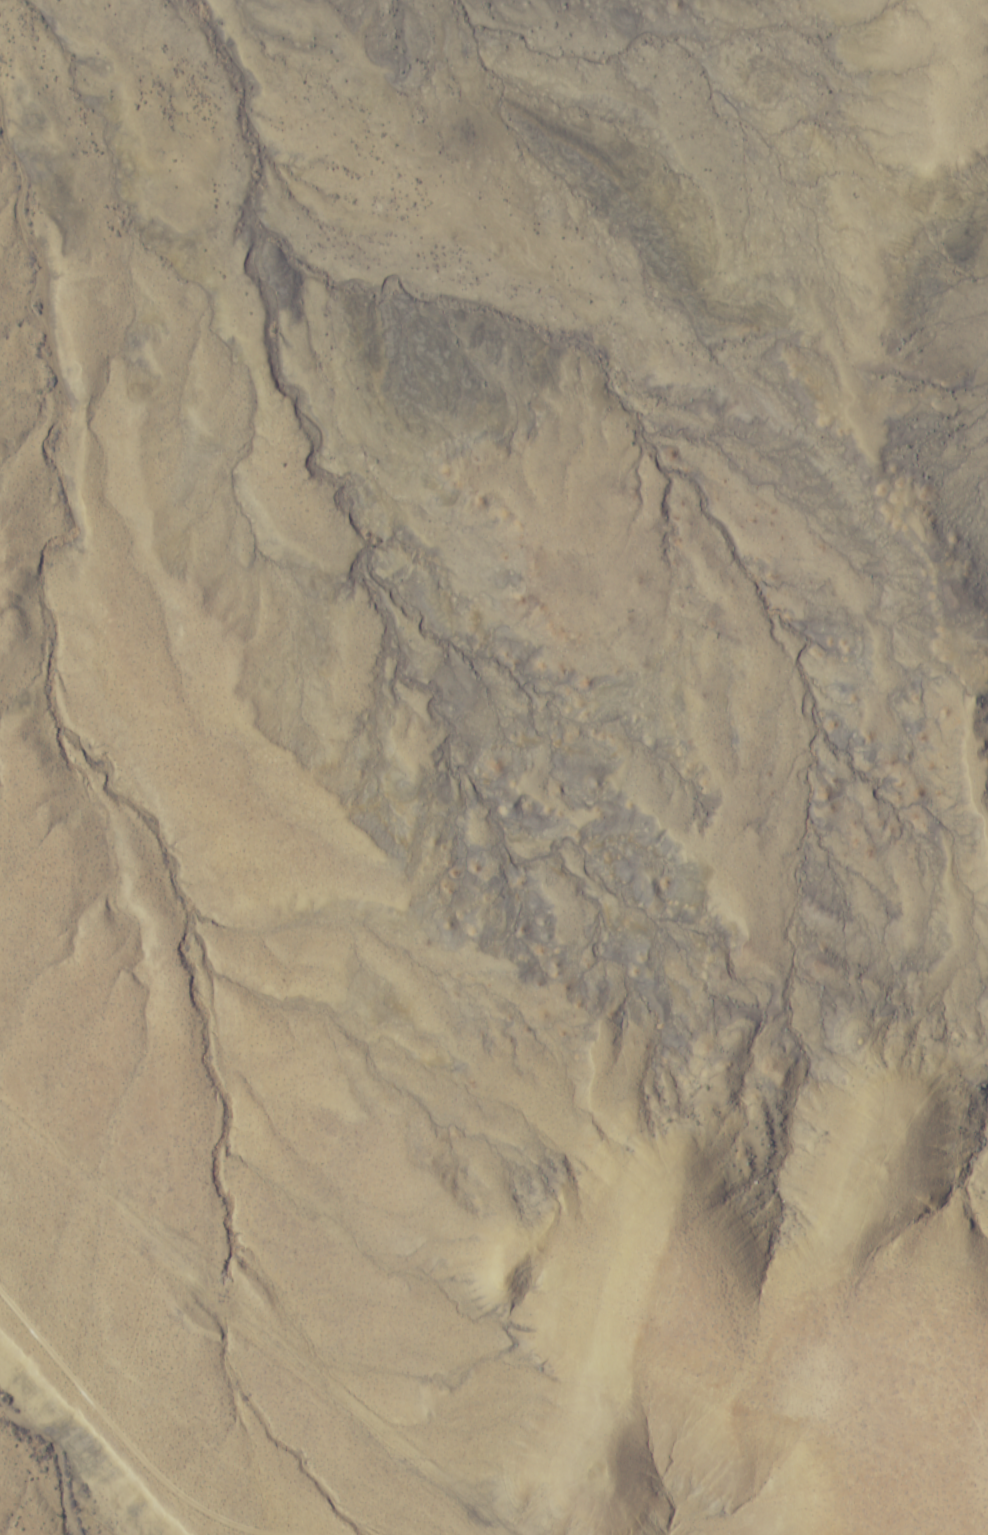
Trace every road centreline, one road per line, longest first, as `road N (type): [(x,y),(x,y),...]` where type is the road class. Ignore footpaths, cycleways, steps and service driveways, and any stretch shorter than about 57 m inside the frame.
road 1 (track): [(272,1534),(217,1521),(177,1496),(0,1295)]

